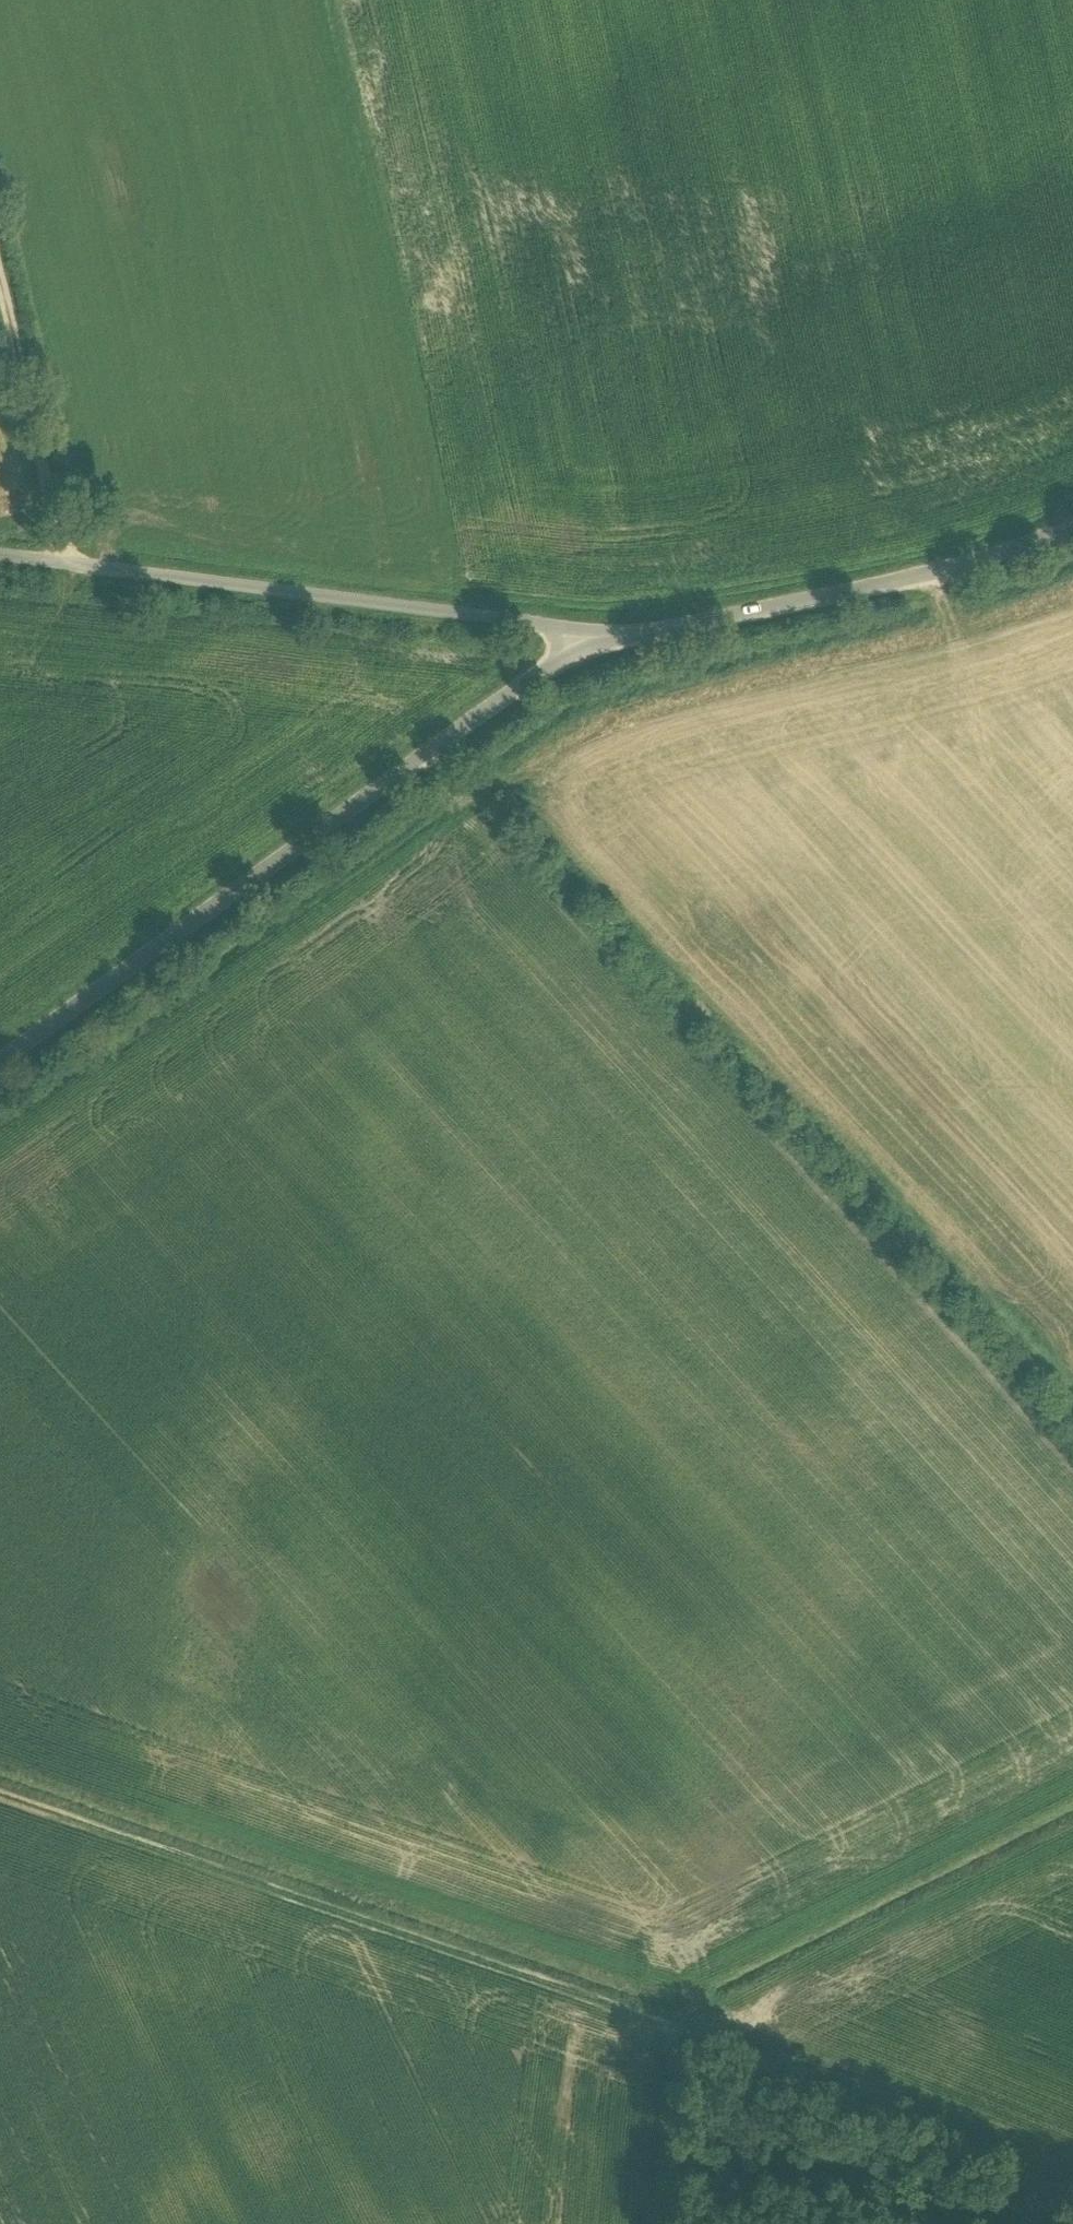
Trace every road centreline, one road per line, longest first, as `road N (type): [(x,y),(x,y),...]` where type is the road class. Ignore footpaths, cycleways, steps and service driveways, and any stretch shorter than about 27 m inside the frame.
road 1 (unclassified): [(0,1055),(285,847),(592,643)]
road 2 (unclassified): [(592,643),(523,620),(0,555)]
road 3 (unclassified): [(592,643),(945,573),(1072,527)]
road 4 (track): [(54,561),(54,493),(0,270)]

